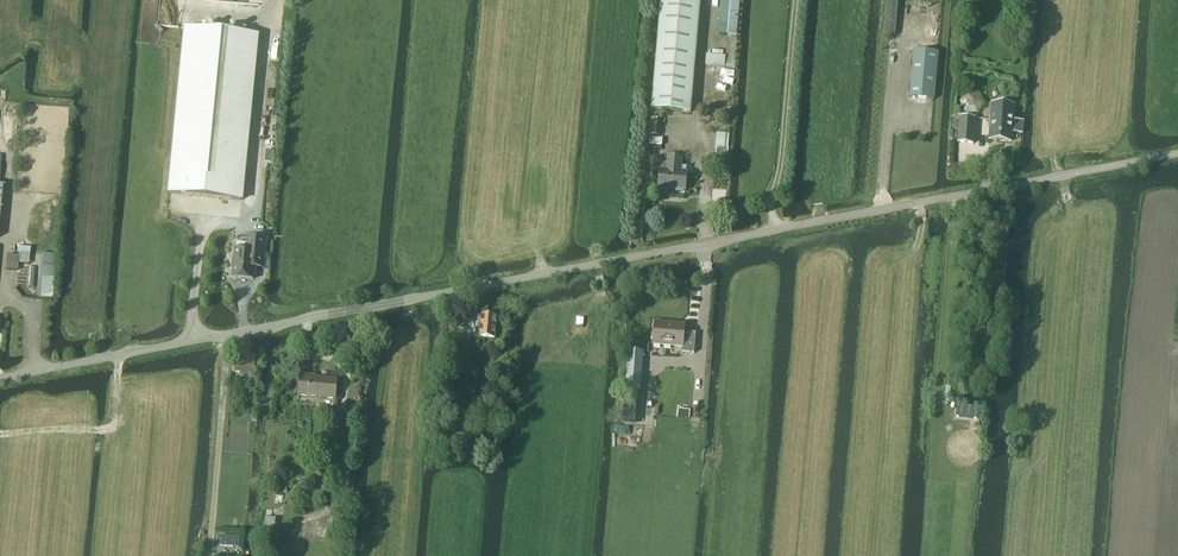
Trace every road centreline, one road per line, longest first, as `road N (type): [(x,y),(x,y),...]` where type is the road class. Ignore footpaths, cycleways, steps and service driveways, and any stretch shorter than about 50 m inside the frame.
road 1 (unclassified): [(0,378),(1177,154)]
road 2 (track): [(795,0),(780,226)]
road 3 (track): [(839,0),(823,217)]

